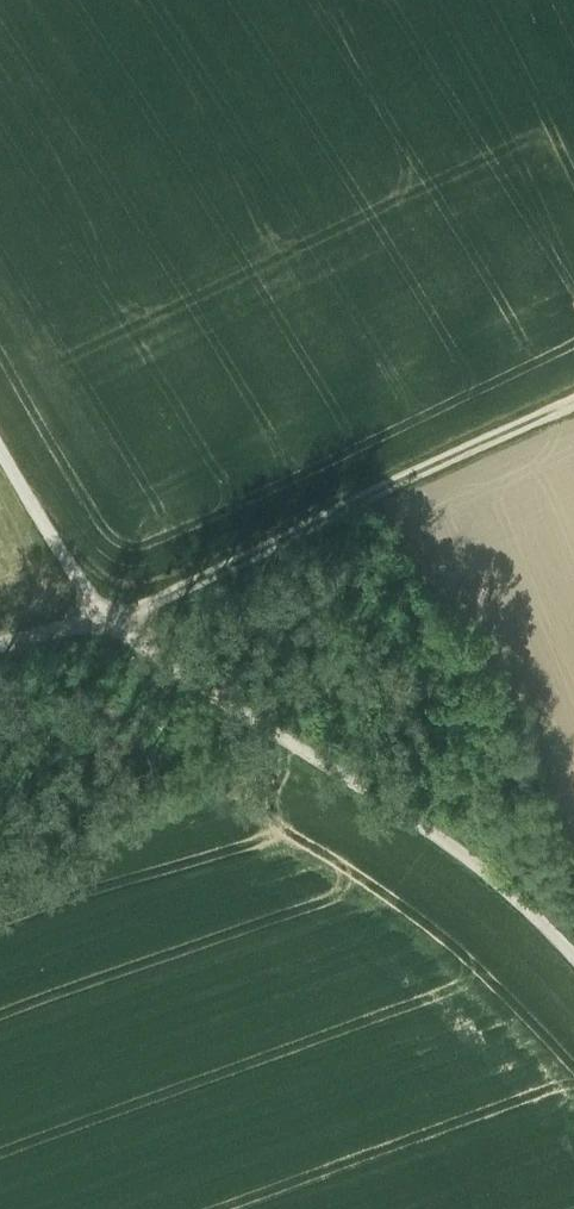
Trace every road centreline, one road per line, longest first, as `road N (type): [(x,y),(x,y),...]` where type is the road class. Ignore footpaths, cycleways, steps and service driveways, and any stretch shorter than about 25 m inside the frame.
road 1 (track): [(0,430),(113,614),(474,857),(573,950)]
road 2 (track): [(573,399),(113,614),(0,644)]

